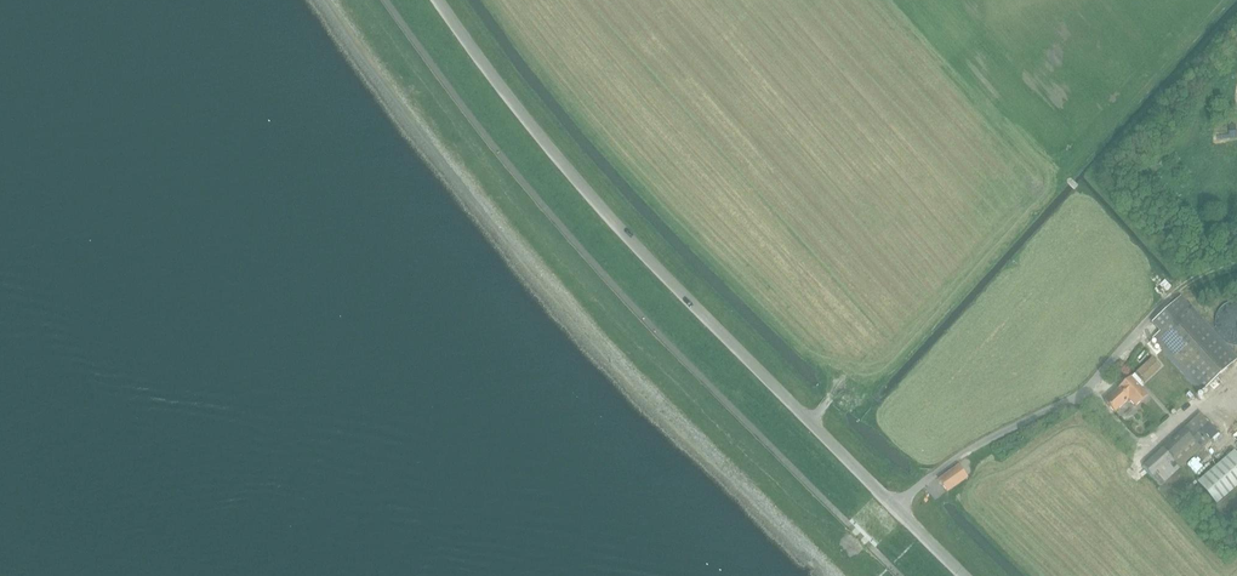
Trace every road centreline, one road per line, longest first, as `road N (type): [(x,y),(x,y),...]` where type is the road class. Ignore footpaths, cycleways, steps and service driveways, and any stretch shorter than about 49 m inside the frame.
road 1 (unclassified): [(964,575),(664,278),(521,115),(438,0)]

